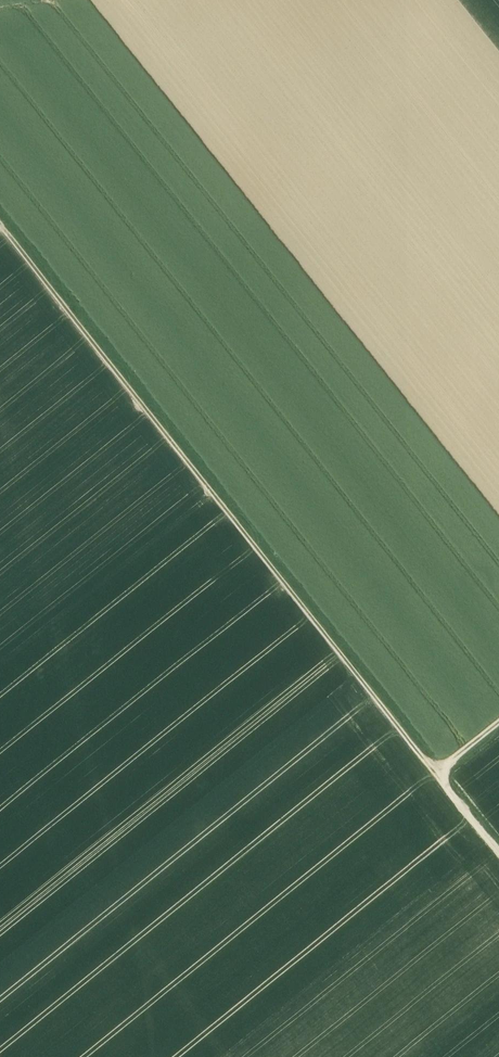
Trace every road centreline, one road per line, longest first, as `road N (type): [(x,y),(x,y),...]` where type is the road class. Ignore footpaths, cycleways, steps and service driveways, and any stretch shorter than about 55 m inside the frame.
road 1 (track): [(498,857),(0,228)]

